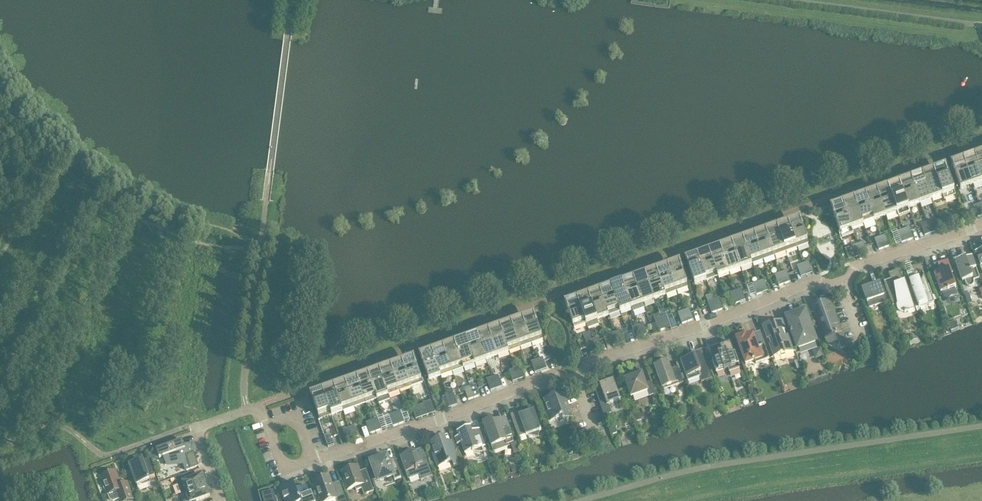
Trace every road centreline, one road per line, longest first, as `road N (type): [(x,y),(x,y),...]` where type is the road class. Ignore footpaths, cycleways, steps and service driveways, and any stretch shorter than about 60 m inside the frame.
road 1 (residential): [(578,385),(589,363),(818,280),(842,289),(859,266),(981,227)]
road 2 (residential): [(313,462),(551,376),(578,385)]
road 3 (residential): [(221,500),(196,427),(258,406),(268,428)]

